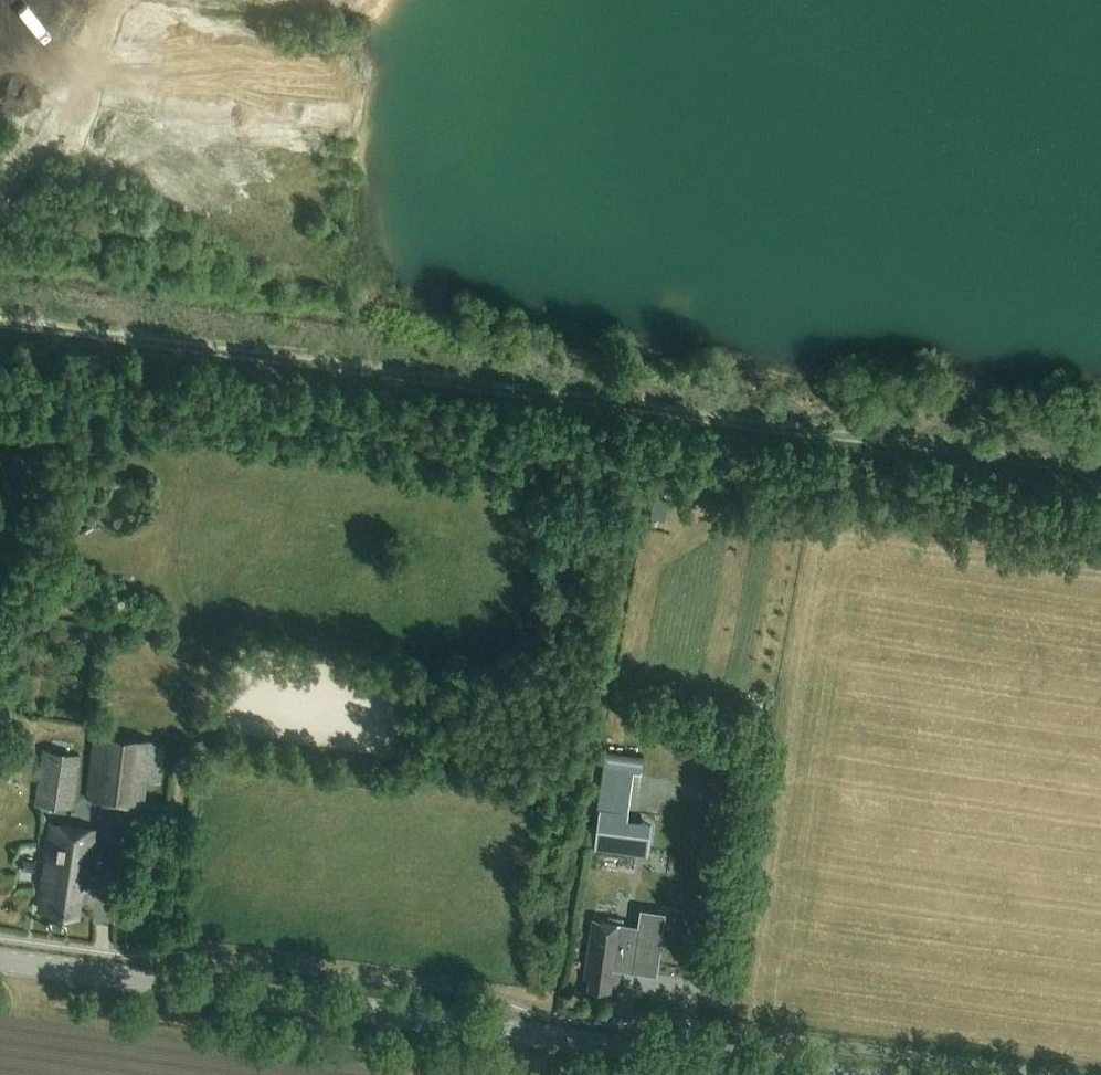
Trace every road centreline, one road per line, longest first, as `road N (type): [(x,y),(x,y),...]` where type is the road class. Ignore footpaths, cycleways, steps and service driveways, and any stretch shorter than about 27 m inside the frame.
road 1 (tertiary): [(821,1074),(0,961)]

